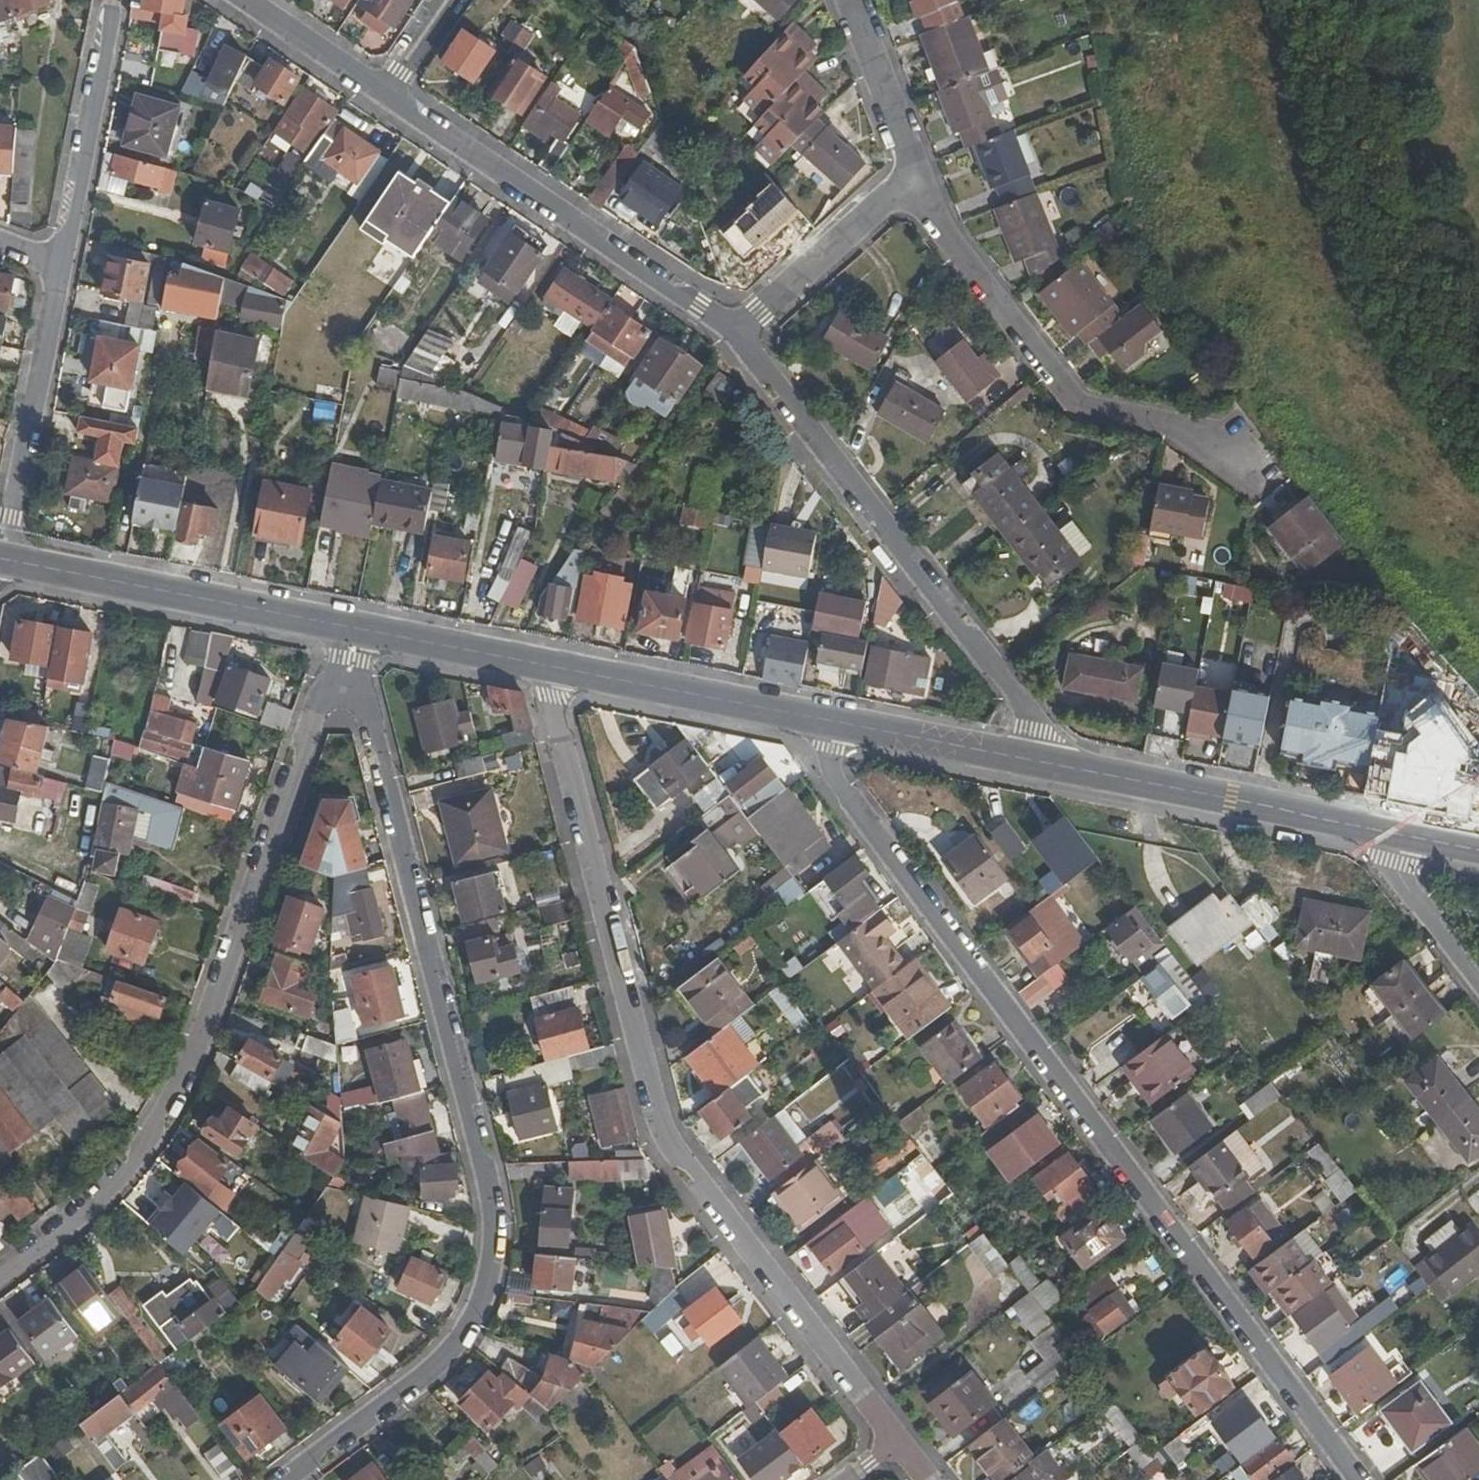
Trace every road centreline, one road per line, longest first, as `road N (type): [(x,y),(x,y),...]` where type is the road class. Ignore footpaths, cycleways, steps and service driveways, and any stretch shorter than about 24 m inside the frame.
road 1 (residential): [(1357,1479),(834,778),(836,723)]
road 2 (residential): [(347,679),(364,702),(477,1153),(490,1257),(484,1290),(446,1355),(284,1479)]
road 3 (residential): [(895,1439),(668,1152),(651,1118),(547,668)]
road 4 (residential): [(347,679),(315,722),(159,1109),(121,1163),(0,1267)]
road 5 (residential): [(738,333),(1026,709),(1048,767)]
road 6 (residential): [(916,176),(1073,404),(1099,419),(1226,444),(1262,489)]
road 7 (residential): [(383,96),(738,333)]
road 8 (secondary): [(352,631),(6,563)]
road 9 (secondary): [(1393,832),(1048,767)]
road 10 (residential): [(63,267),(6,563)]
road 11 (secondary): [(836,723),(547,668)]
road 12 (residential): [(116,0),(63,267)]
road 13 (residential): [(738,333),(916,176)]
road 14 (secondary): [(1048,767),(836,723)]
road 15 (secondary): [(547,668),(352,631)]
road 16 (residential): [(849,0),(916,176)]
road 17 (residential): [(241,0),(383,96)]
road 18 (residential): [(1478,976),(1403,876),(1393,832)]

